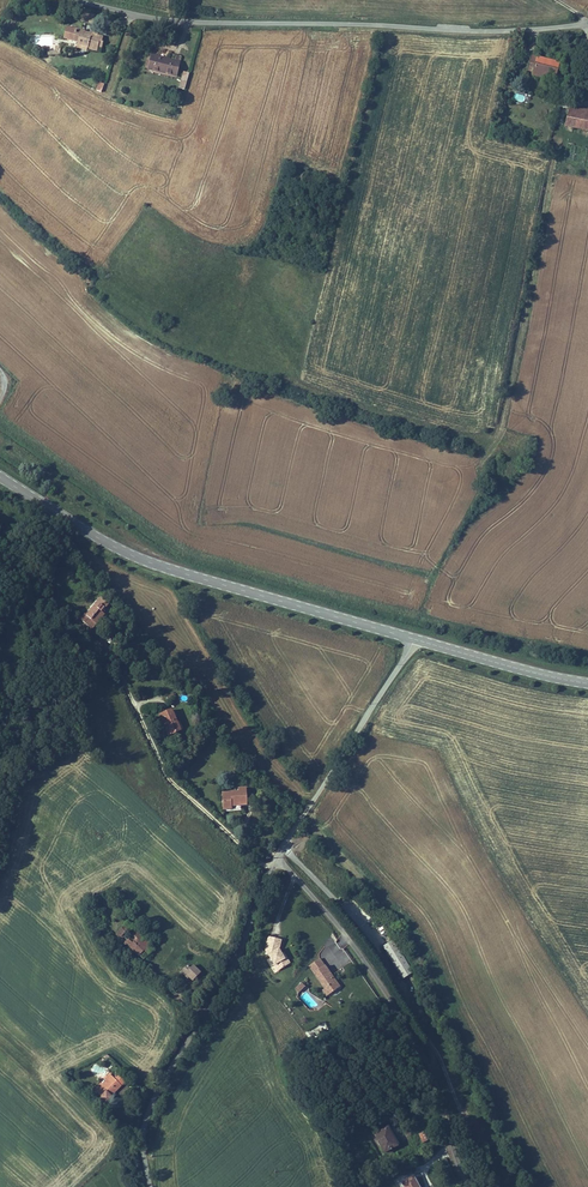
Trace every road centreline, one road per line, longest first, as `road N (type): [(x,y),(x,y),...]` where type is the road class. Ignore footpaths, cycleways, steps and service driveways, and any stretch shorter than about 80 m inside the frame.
road 1 (track): [(298,385),(460,435),(485,436),(501,424),(587,22)]
road 2 (unclassified): [(587,22),(482,31),(188,23),(74,0)]
road 3 (tertiary): [(414,639),(137,558),(0,477)]
road 4 (unclassified): [(280,858),(357,951),(421,1054),(470,1186)]
road 5 (unclassified): [(149,1186),(148,1112),(226,984),(280,858)]
road 6 (track): [(273,868),(167,773),(112,652)]
road 7 (unclassified): [(414,639),(299,820)]
road 8 (tertiary): [(587,683),(414,639)]

